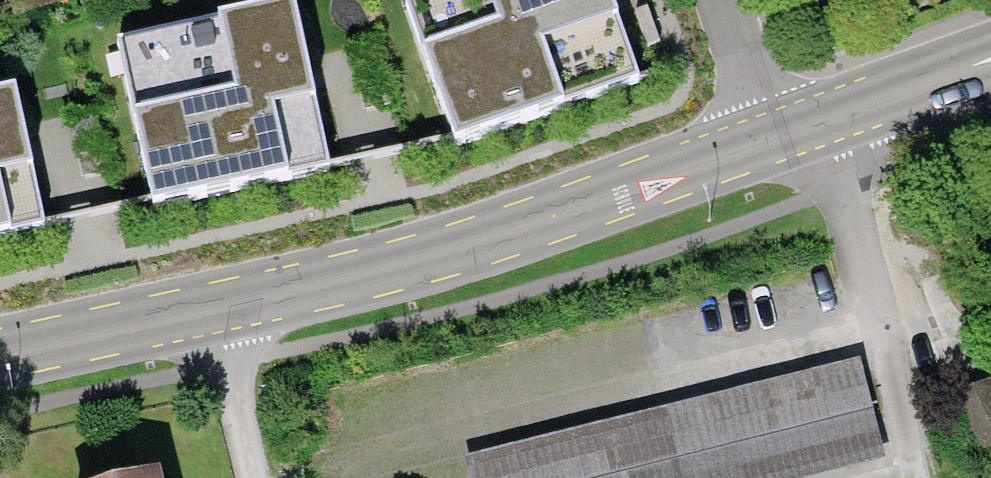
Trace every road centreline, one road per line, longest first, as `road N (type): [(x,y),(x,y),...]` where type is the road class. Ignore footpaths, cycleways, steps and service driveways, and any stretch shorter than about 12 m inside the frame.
road 1 (secondary): [(765,142),(383,268),(213,309)]
road 2 (secondary): [(990,59),(765,142)]
road 3 (secondary): [(213,309),(0,356)]
road 4 (residential): [(213,309),(255,477)]
road 5 (residential): [(765,142),(717,0)]

